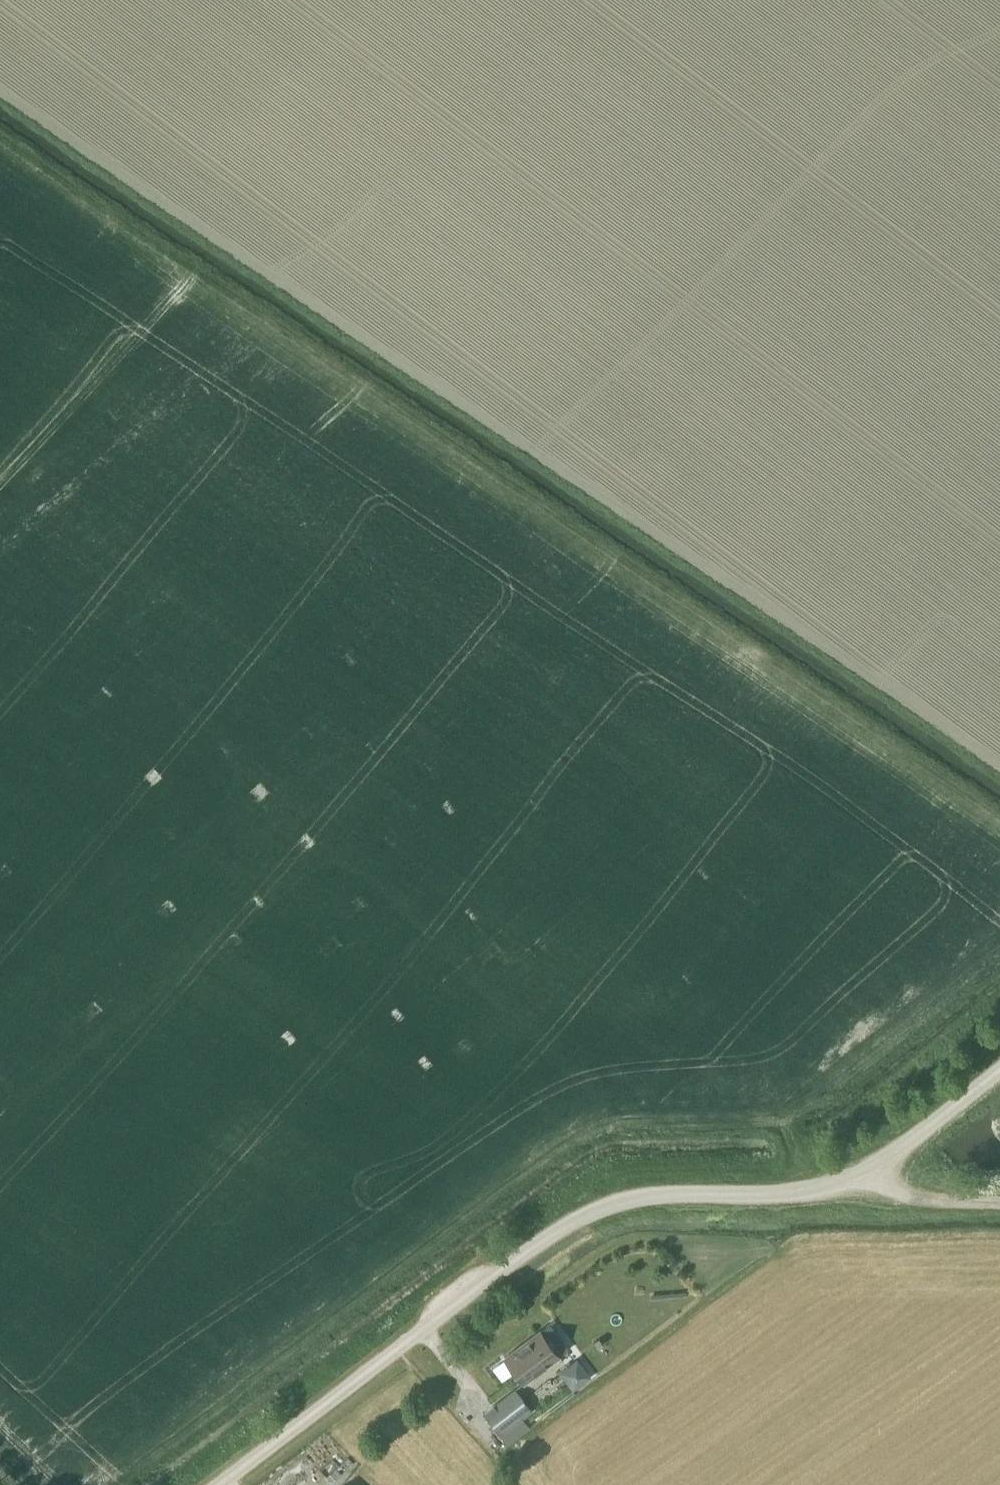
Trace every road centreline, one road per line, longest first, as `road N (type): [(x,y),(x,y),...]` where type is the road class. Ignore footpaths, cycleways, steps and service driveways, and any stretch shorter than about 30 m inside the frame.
road 1 (unclassified): [(218,1484),(573,1222),(634,1199),(766,1194),(839,1181),(900,1148),(999,1070)]
road 2 (track): [(870,1168),(916,1196),(999,1202)]

